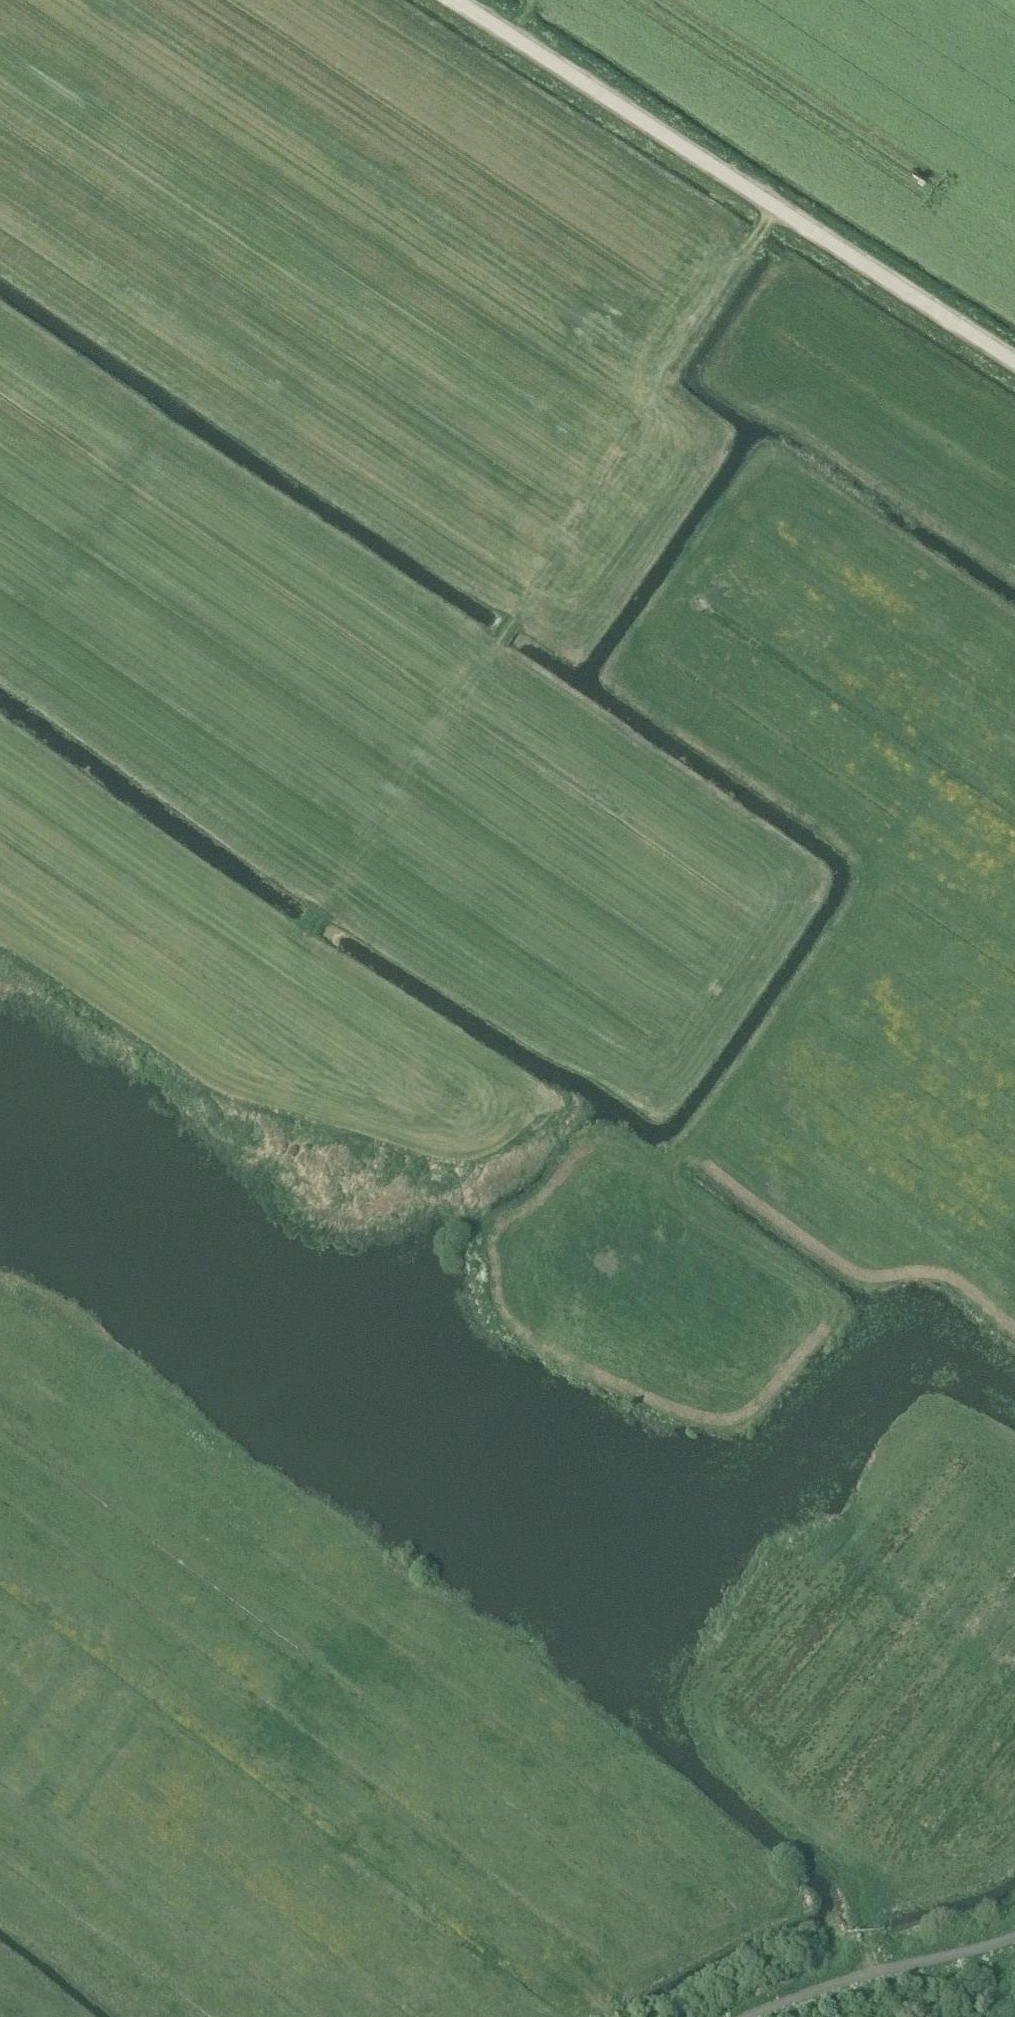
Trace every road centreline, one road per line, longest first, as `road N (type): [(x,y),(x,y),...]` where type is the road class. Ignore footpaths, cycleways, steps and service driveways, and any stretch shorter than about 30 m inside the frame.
road 1 (unclassified): [(1014,369),(445,0)]

